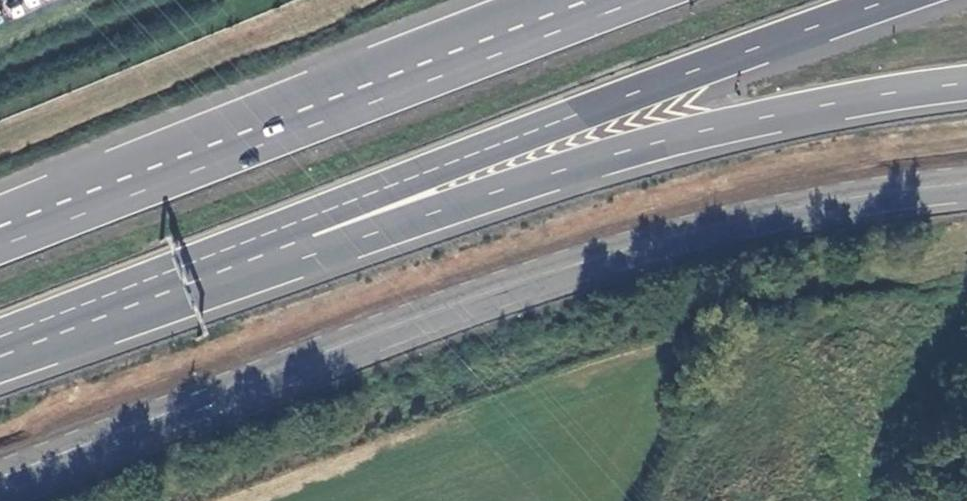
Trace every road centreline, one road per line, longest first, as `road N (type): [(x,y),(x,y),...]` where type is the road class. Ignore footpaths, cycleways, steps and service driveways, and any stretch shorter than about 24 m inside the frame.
road 1 (secondary): [(0,476),(563,267),(791,208),(966,183)]
road 2 (trunk): [(286,230),(361,238),(721,125),(966,81)]
road 3 (trunk): [(636,0),(0,245)]
road 4 (trunk): [(286,230),(887,0)]
road 5 (trunk): [(0,339),(286,230)]

